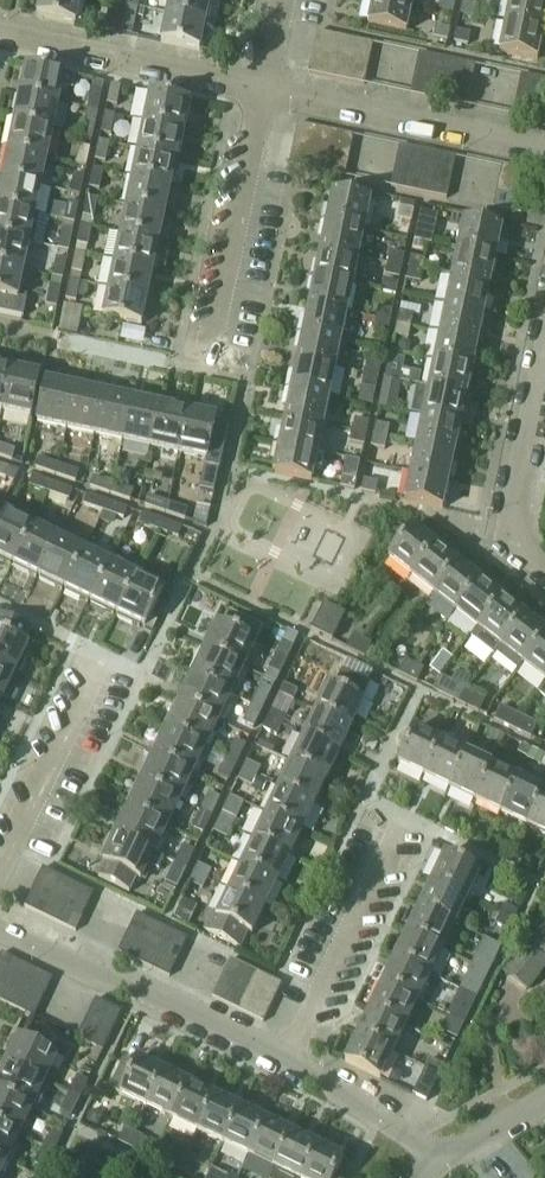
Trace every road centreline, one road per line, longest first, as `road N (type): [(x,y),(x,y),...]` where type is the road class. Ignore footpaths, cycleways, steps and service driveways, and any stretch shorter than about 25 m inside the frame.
road 1 (residential): [(283,1062),(0,922)]
road 2 (residential): [(544,150),(265,92)]
road 3 (residential): [(210,364),(265,92)]
road 4 (residential): [(265,92),(0,38)]
road 5 (residential): [(283,1062),(402,826)]
road 6 (residential): [(544,561),(508,530),(544,345)]
road 7 (residential): [(0,872),(99,667)]
road 8 (residential): [(441,1163),(283,1062)]
road 9 (residential): [(441,1163),(544,1094)]

